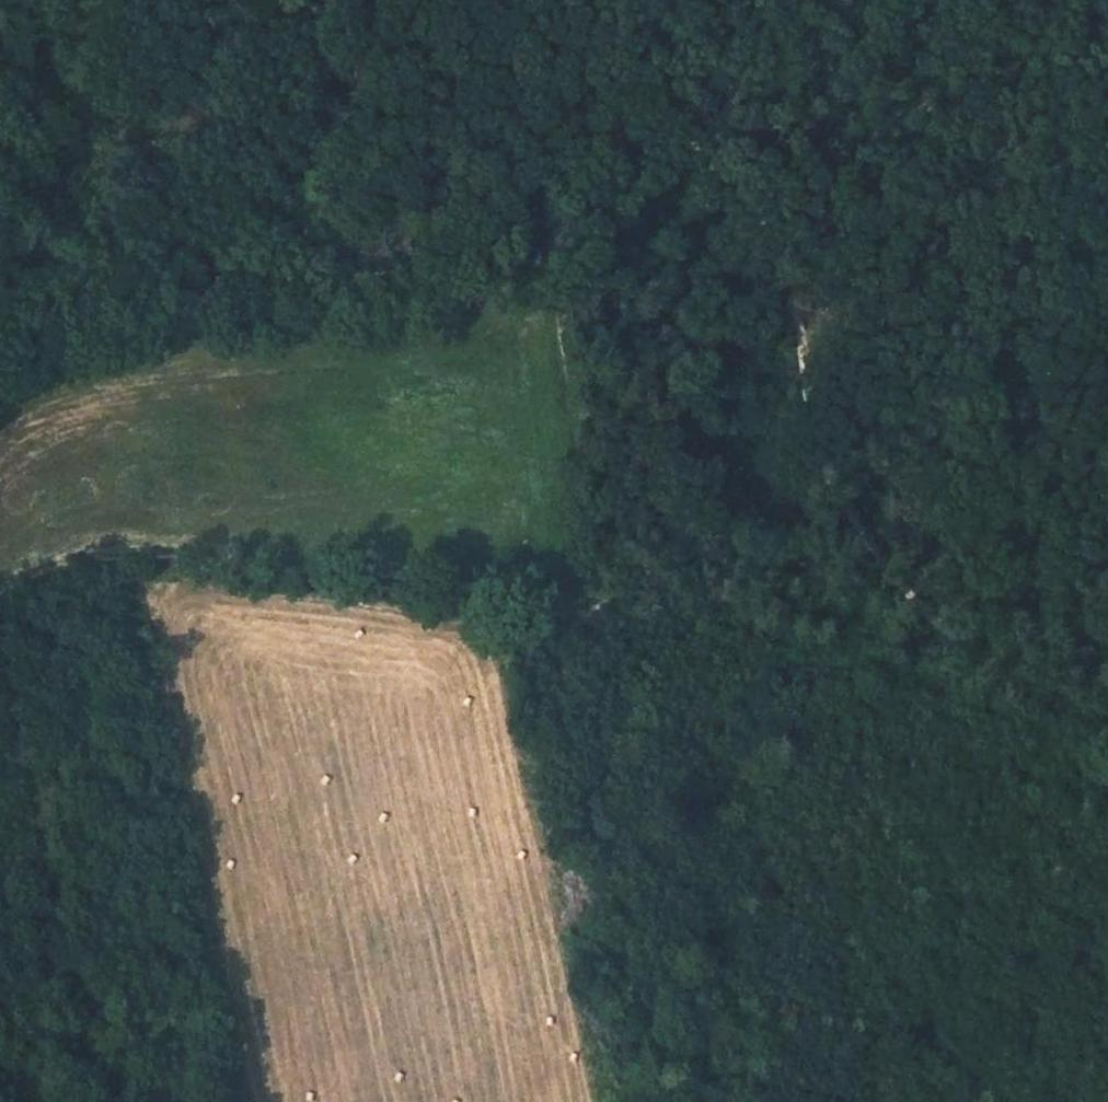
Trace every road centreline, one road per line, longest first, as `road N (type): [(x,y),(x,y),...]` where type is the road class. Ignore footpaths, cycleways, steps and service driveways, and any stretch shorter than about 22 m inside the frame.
road 1 (track): [(0,590),(43,570),(112,555),(258,546),(350,554),(753,653),(1018,683),(1107,729)]
road 2 (track): [(0,392),(102,339),(286,304),(462,290),(663,164),(701,151)]
road 3 (track): [(1018,683),(947,633),(889,572),(839,494),(808,391),(795,300),(777,255),(701,151)]
road 4 (track): [(107,1101),(0,673)]
road 5 (track): [(596,0),(701,151)]

